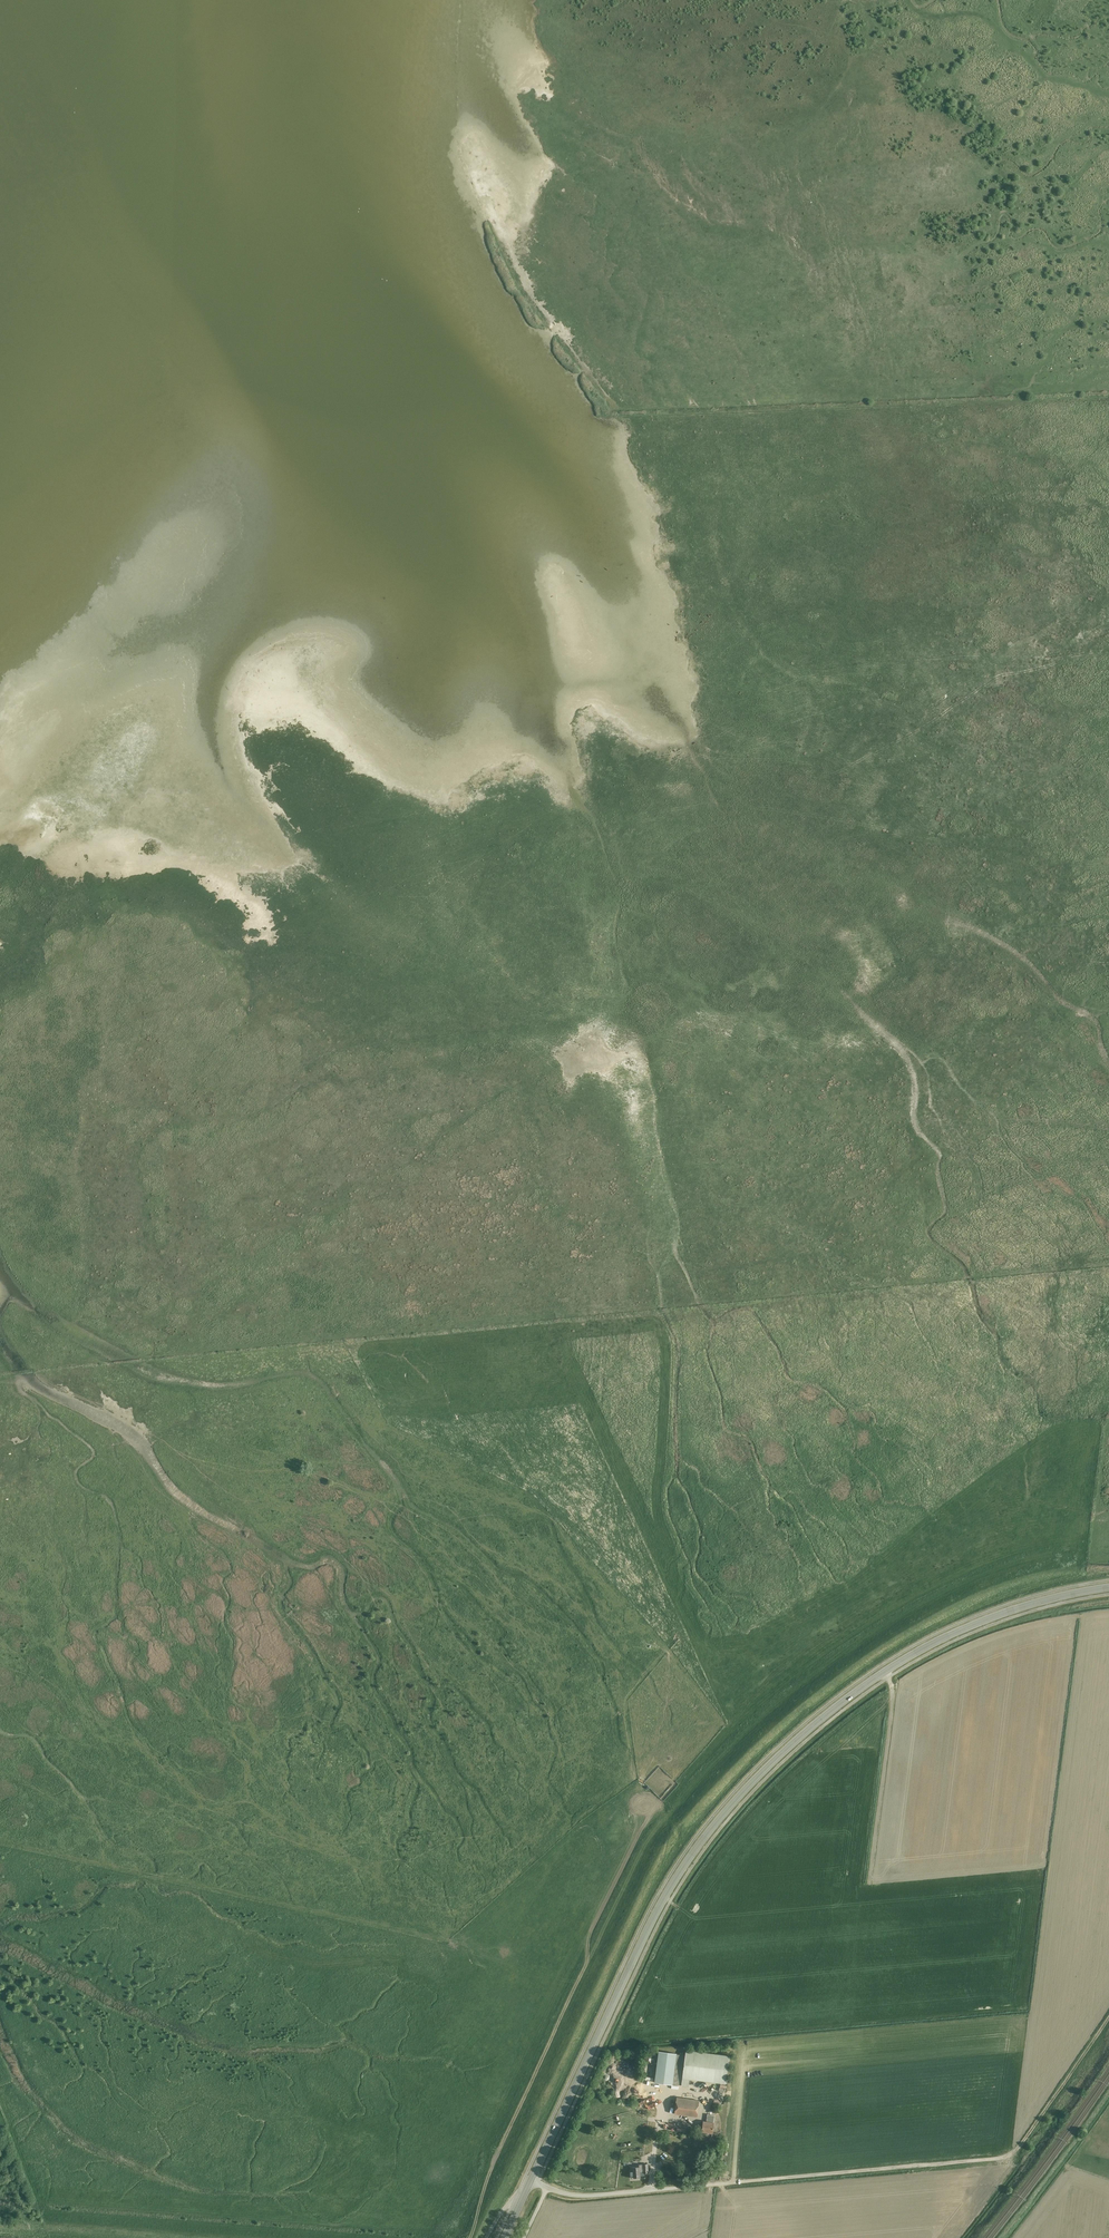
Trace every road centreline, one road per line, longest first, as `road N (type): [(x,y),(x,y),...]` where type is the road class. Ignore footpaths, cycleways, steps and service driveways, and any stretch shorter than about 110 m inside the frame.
road 1 (primary): [(531,2182),(667,1890),(738,1796),(819,1721),(915,1653),(995,1617),(1108,1588)]
road 2 (unclassified): [(547,2188),(599,2195),(996,2158)]
road 3 (track): [(472,2237),(490,2173),(621,1895)]
road 4 (track): [(996,2158),(1019,2148),(1108,2018)]

